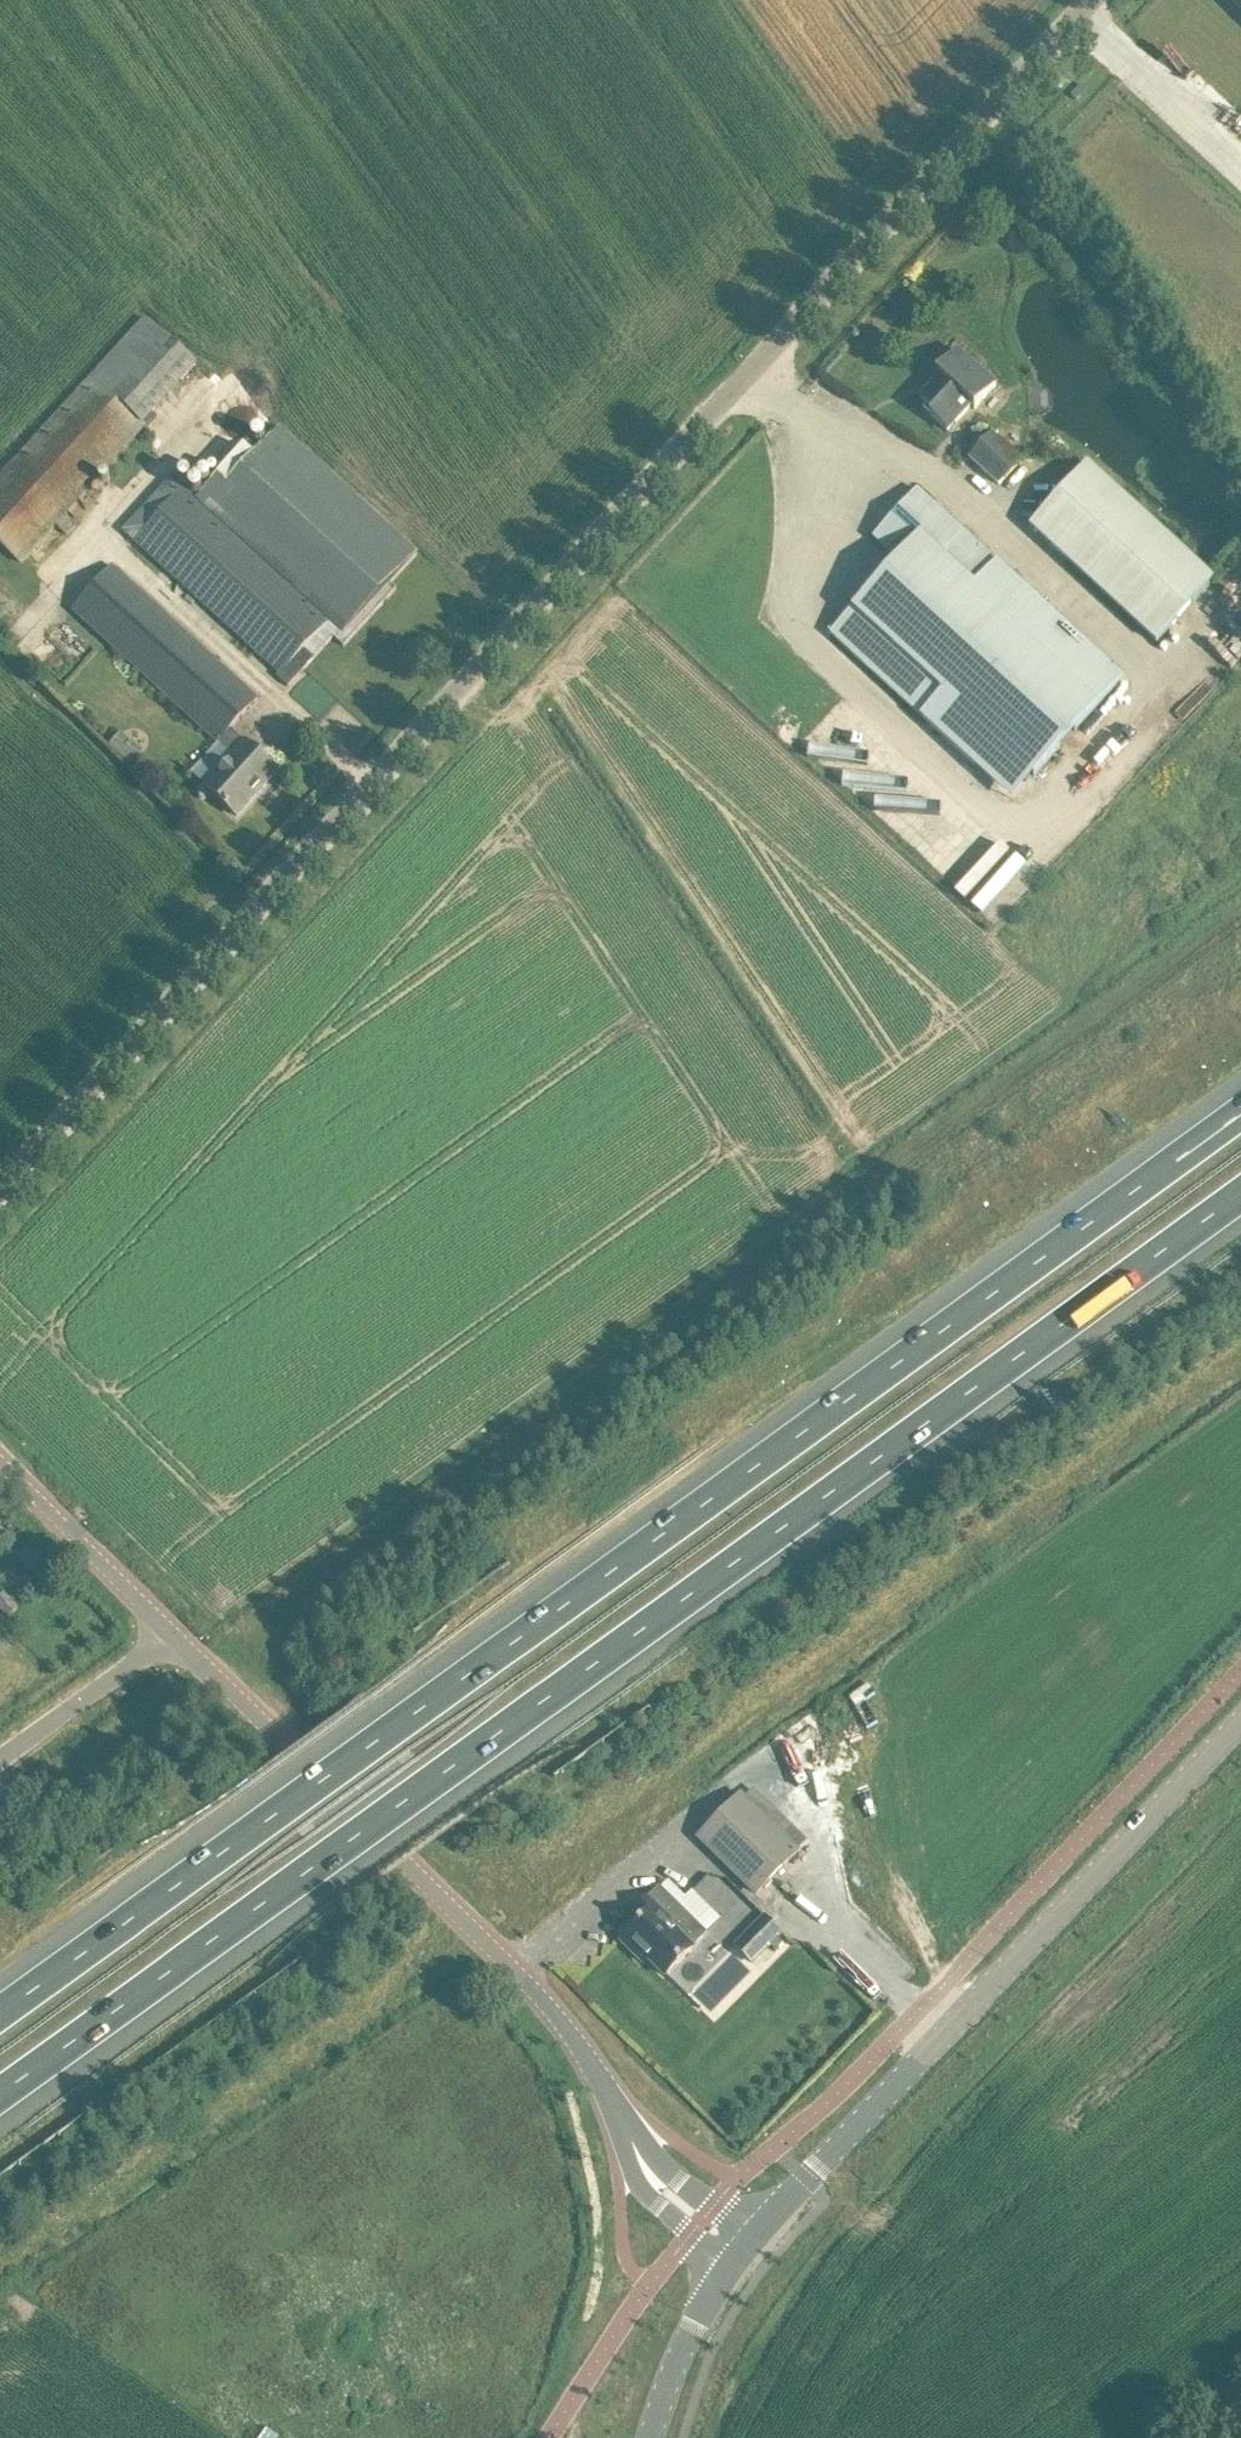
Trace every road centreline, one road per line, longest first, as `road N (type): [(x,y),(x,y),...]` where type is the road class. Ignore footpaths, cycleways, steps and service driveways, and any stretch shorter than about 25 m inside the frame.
road 1 (unclassified): [(0,1189),(1091,0)]
road 2 (motorway): [(0,2095),(1240,1192)]
road 3 (motorway): [(1240,1113),(0,2012)]
road 4 (unclassified): [(649,2172),(552,2007),(174,1633)]
road 5 (unclassified): [(750,2238),(1240,1722)]
road 6 (unclassified): [(174,1633),(0,1460)]
road 7 (unclassified): [(0,1759),(174,1633)]
road 8 (unclassified): [(651,2437),(687,2335),(727,2266)]
road 9 (unclassified): [(649,2172),(658,2202),(727,2266)]
road 10 (unclassified): [(750,2238),(682,2184),(649,2172)]

